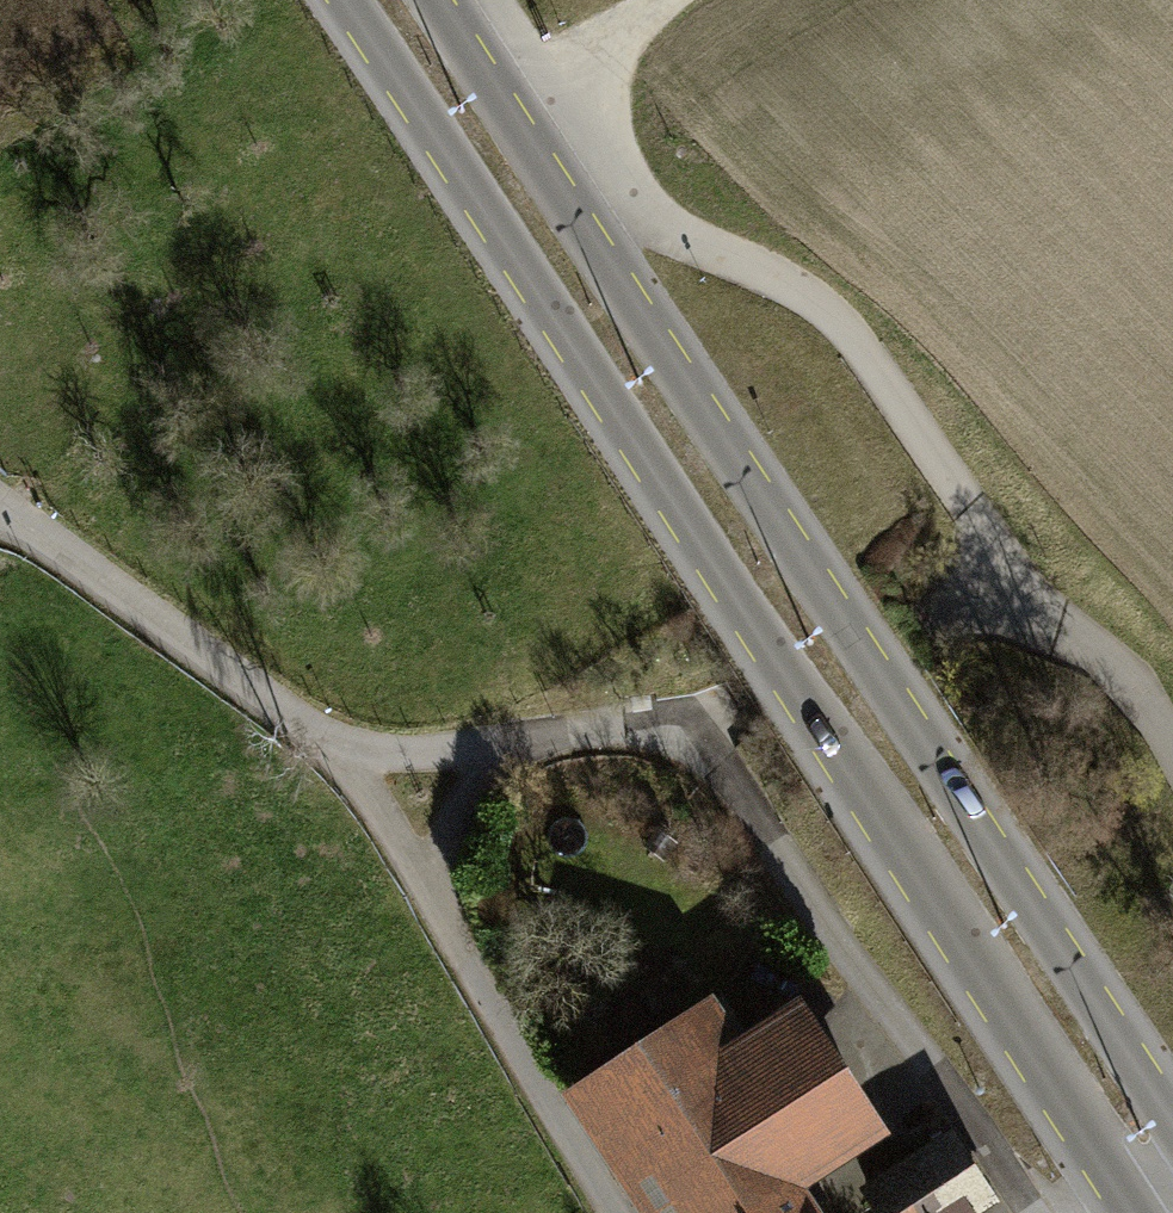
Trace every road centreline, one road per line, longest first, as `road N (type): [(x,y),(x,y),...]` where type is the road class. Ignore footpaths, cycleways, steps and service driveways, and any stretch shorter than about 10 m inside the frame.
road 1 (tertiary): [(331,0),(1130,1212)]
road 2 (tertiary): [(1172,1150),(430,0)]
road 3 (track): [(333,757),(681,721),(734,706),(1005,573)]
road 4 (track): [(552,85),(635,201),(674,234),(815,303),(853,339),(973,511),(1005,573)]
road 5 (track): [(681,721),(1031,1212)]
road 6 (track): [(333,757),(427,883),(615,1212)]
road 7 (track): [(0,515),(333,757)]
road 8 (track): [(1005,573),(1149,693),(1172,740)]
road 9 (track): [(427,883),(441,838),(481,775),(519,743)]
road 10 (track): [(552,85),(672,0)]

